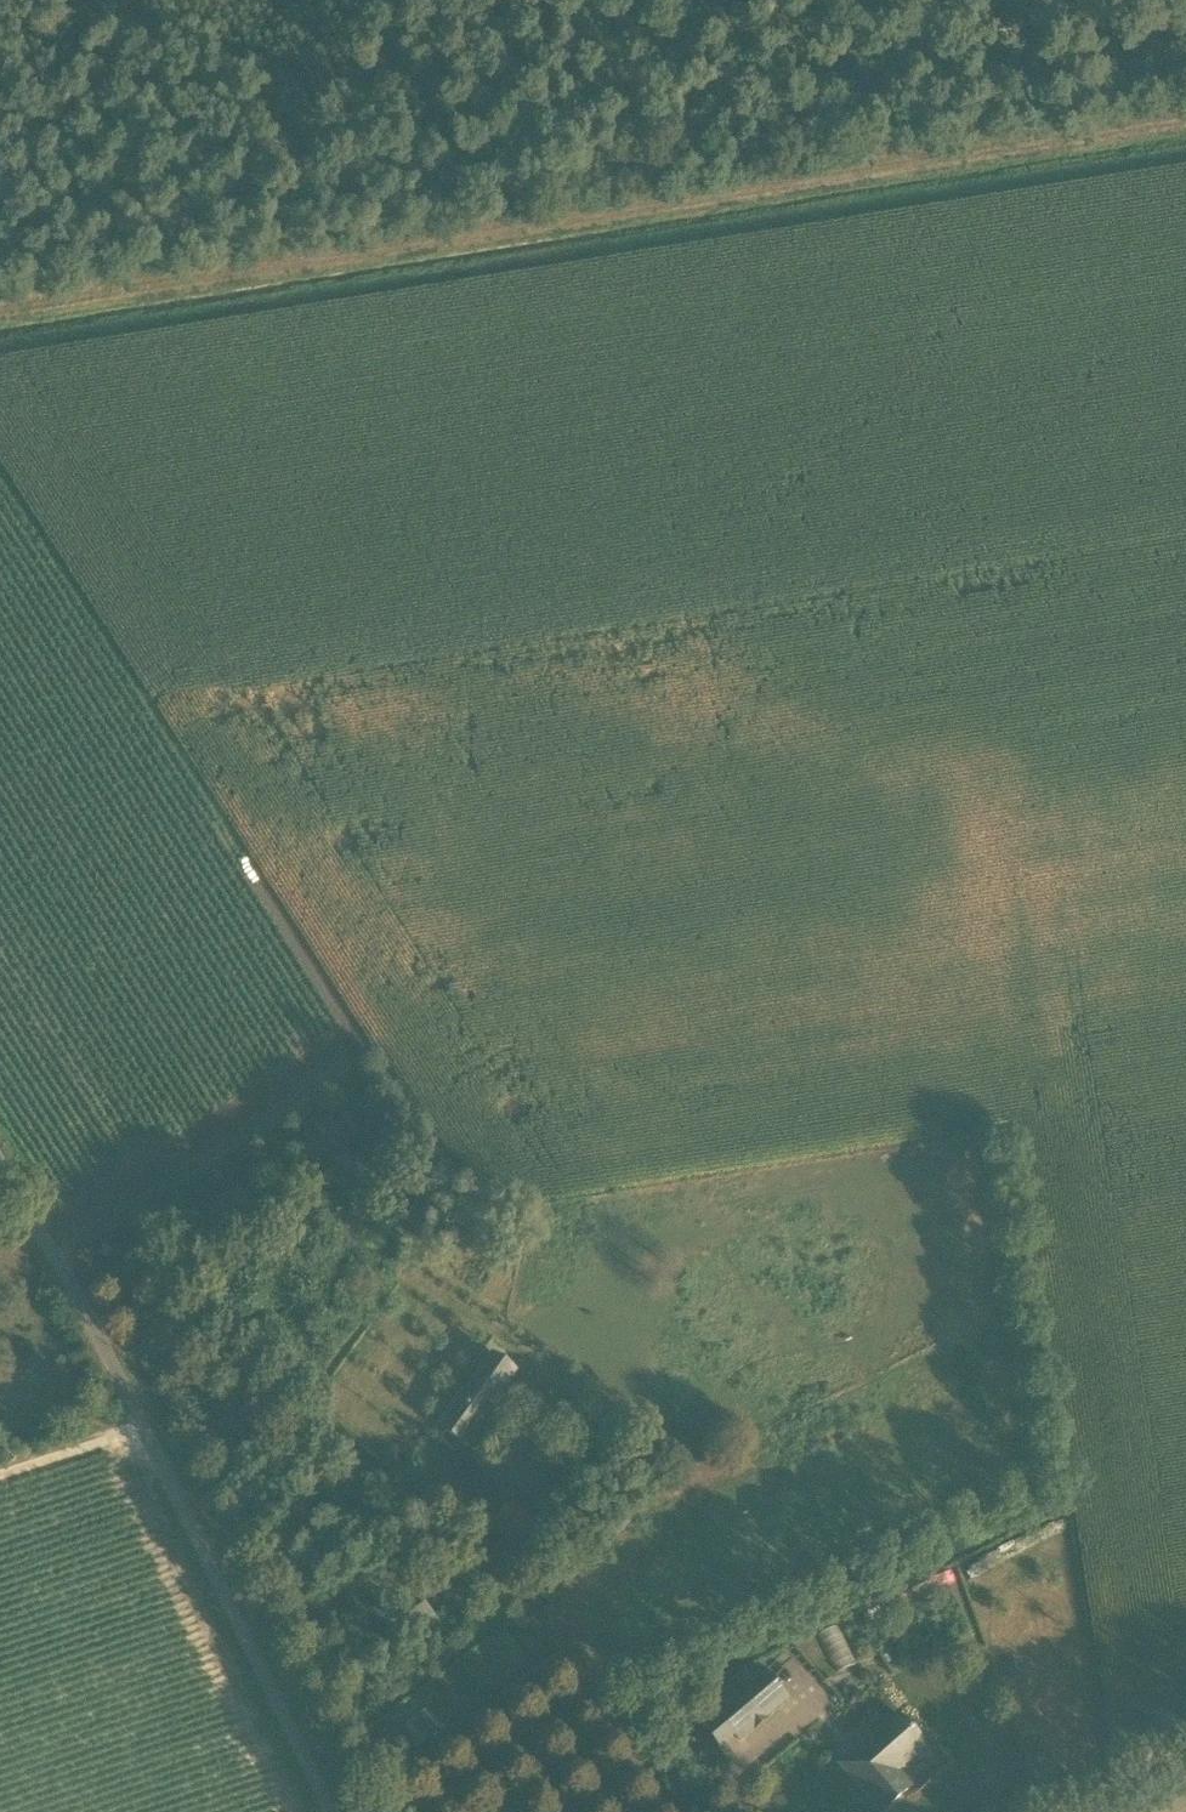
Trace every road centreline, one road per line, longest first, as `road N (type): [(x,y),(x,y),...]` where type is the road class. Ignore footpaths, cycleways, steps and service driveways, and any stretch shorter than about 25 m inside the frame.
road 1 (unclassified): [(331,1811),(114,1376),(11,1193)]
road 2 (track): [(1057,1811),(1185,1747)]

